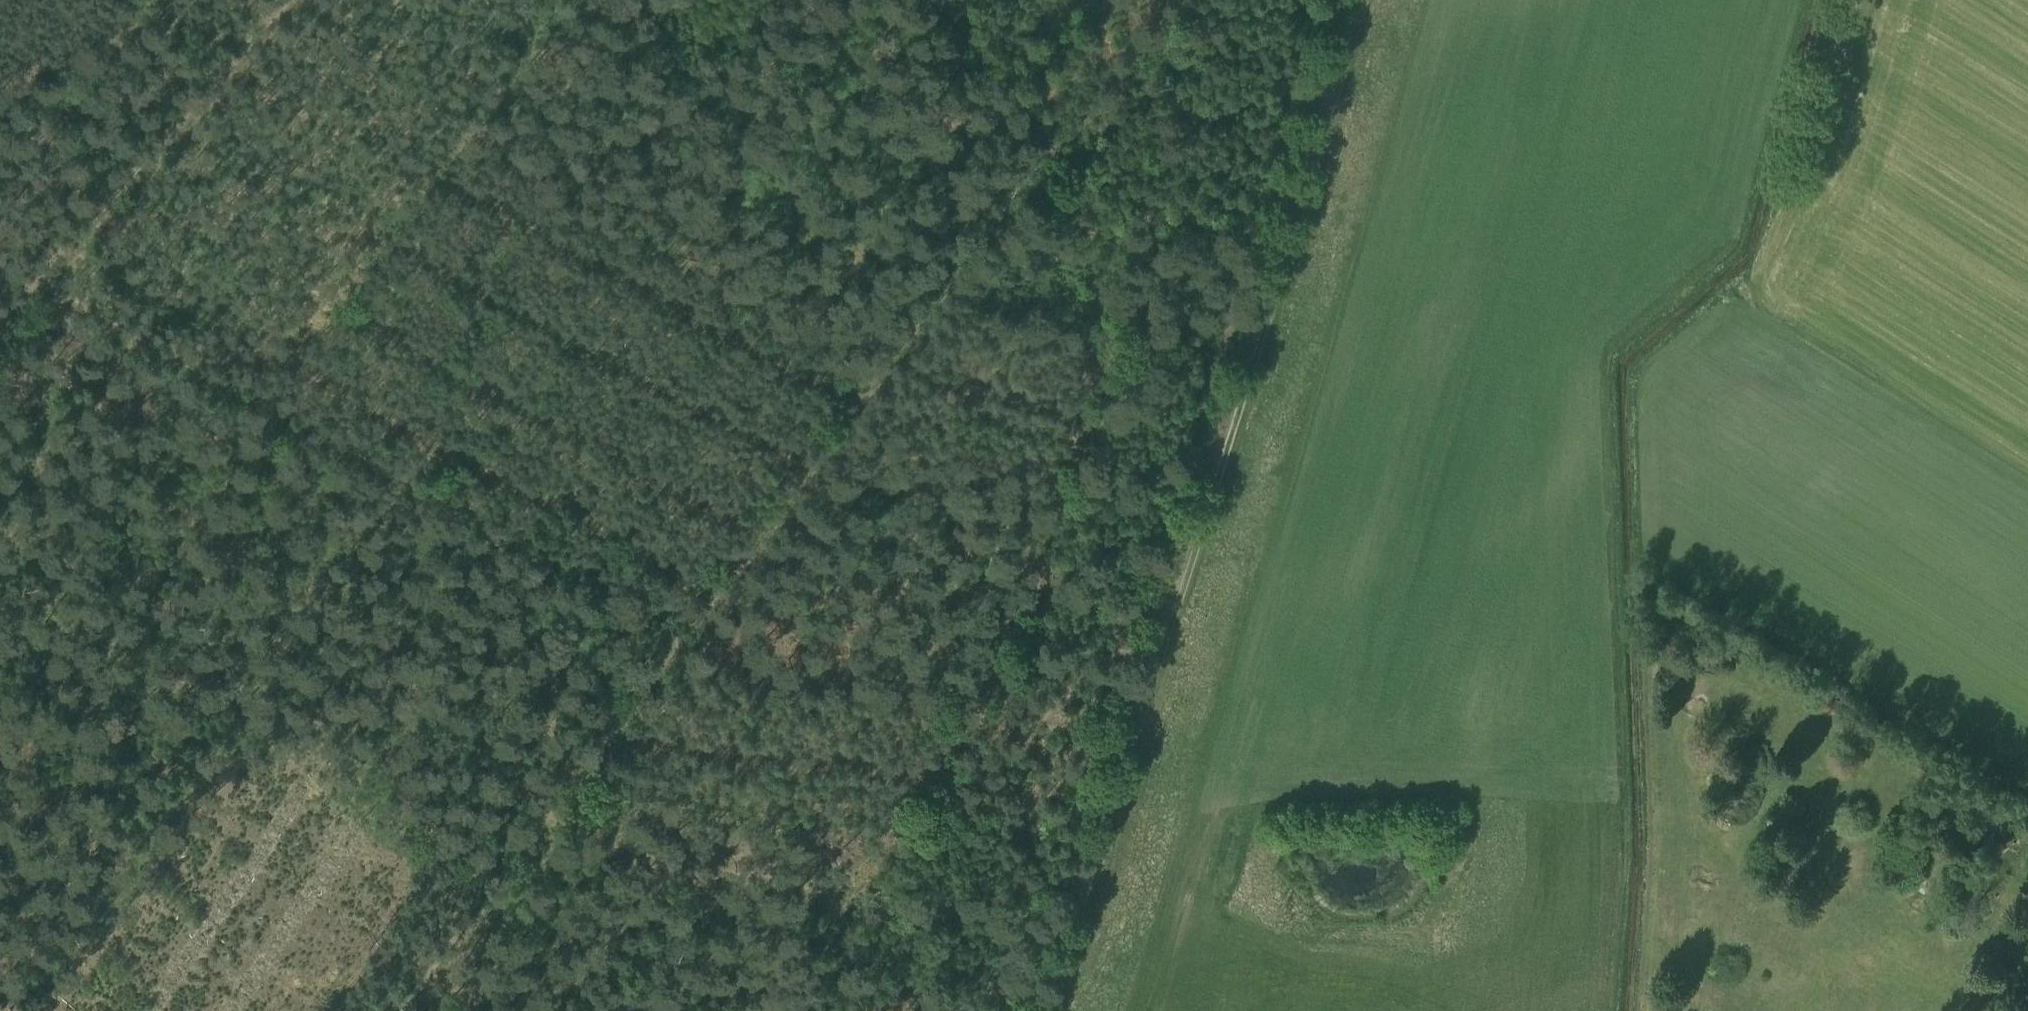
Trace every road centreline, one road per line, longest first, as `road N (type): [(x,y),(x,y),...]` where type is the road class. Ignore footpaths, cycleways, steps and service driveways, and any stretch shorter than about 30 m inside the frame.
road 1 (track): [(1048,1010),(1356,0)]
road 2 (track): [(220,390),(666,638),(407,1010)]
road 3 (track): [(34,288),(220,390)]

